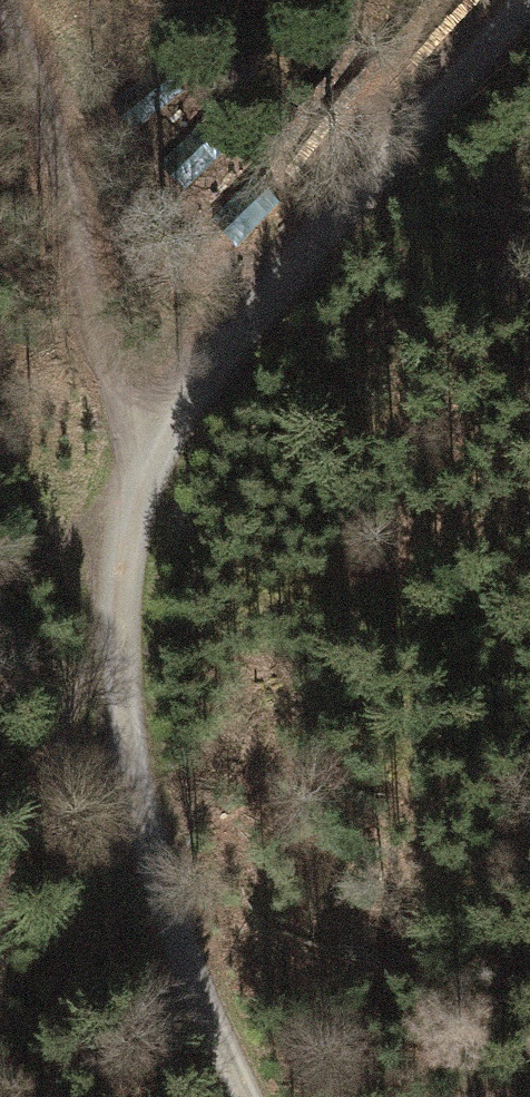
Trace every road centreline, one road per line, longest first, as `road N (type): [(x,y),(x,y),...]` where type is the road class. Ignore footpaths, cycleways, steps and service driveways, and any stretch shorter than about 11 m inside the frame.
road 1 (track): [(138,474),(209,372),(529,0)]
road 2 (track): [(0,5),(63,177),(138,474)]
road 3 (track): [(105,636),(121,758),(155,892),(243,1096)]
road 4 (track): [(105,636),(13,851),(0,945)]
road 5 (track): [(105,636),(138,474)]

